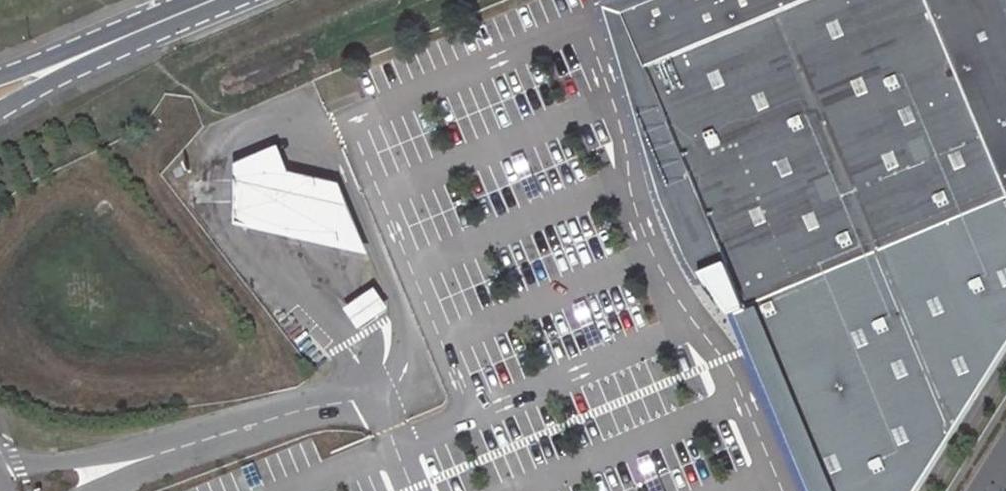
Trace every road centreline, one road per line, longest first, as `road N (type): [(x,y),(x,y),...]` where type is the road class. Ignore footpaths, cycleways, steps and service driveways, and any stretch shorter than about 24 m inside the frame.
road 1 (secondary): [(217,0),(41,73)]

